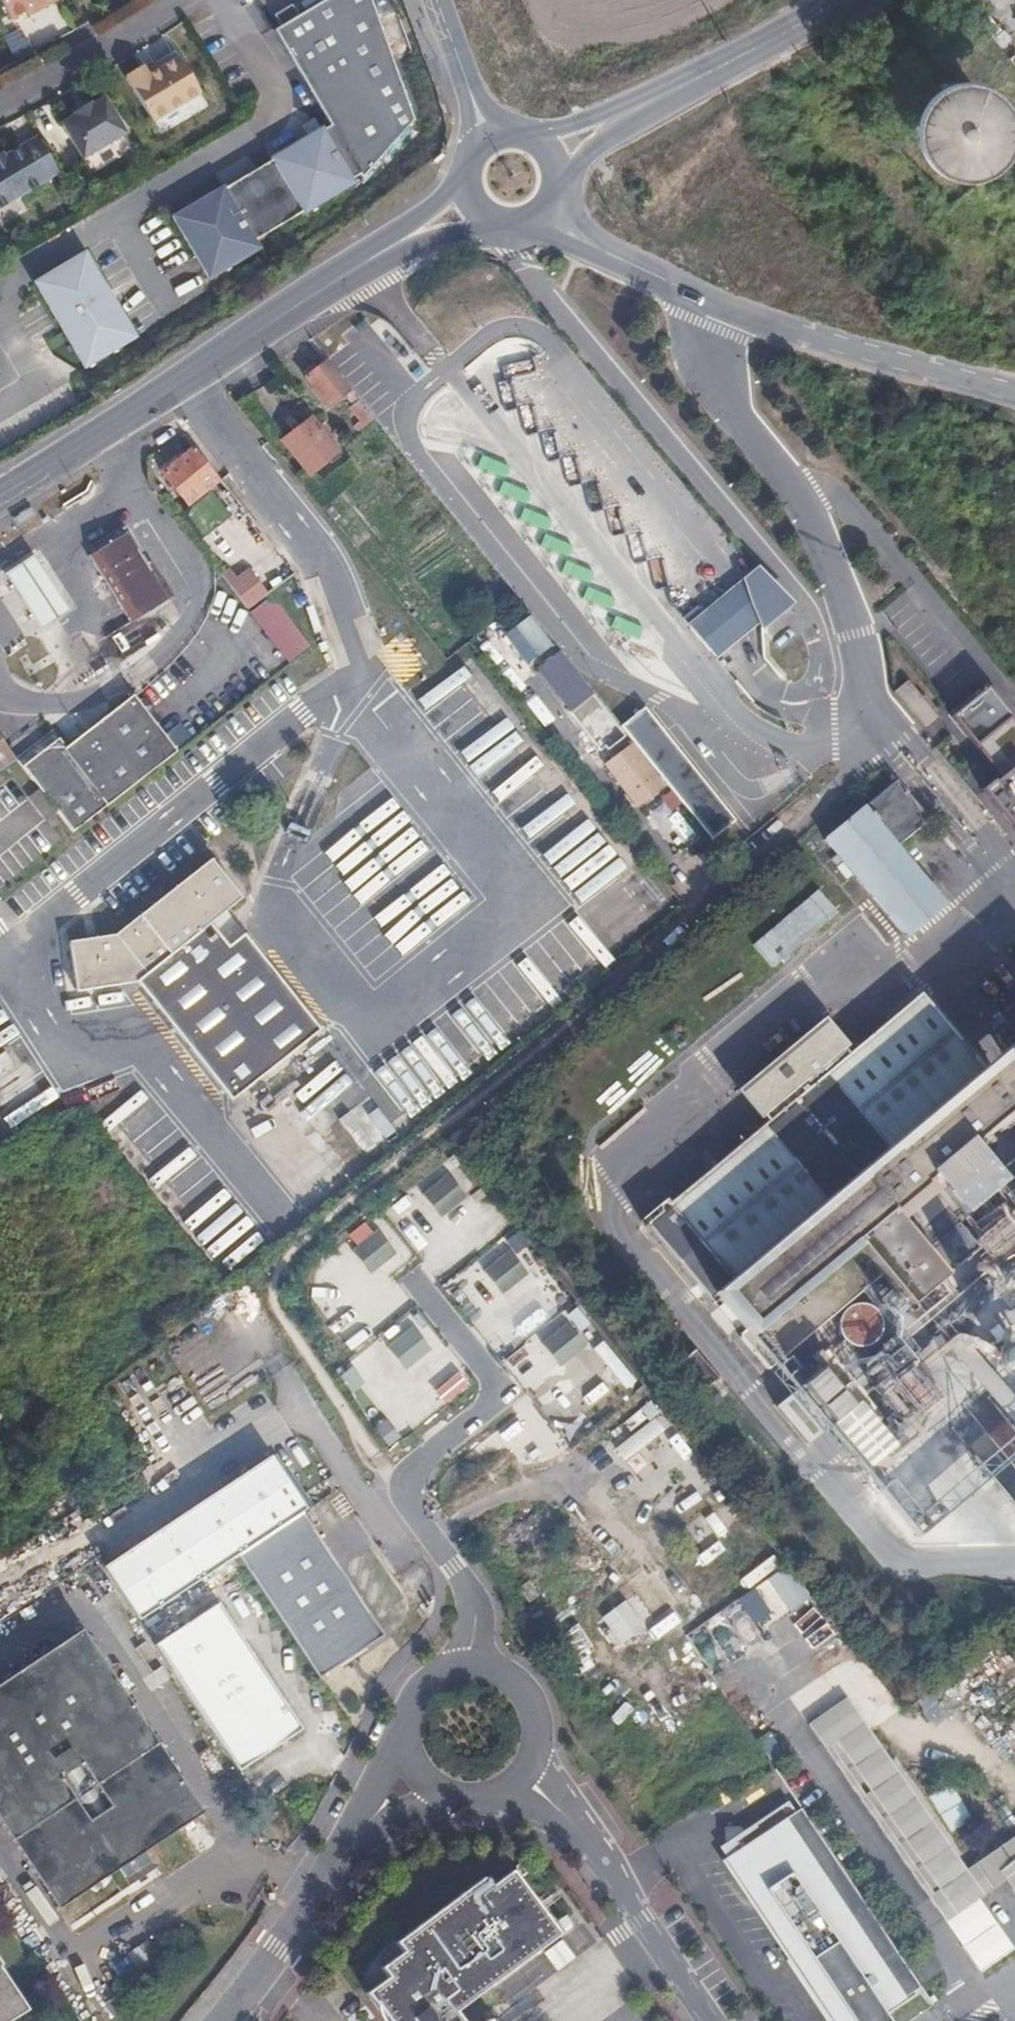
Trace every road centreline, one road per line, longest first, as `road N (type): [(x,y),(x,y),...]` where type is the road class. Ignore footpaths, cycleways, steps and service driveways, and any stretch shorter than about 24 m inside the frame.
road 1 (track): [(660,944),(330,1224),(283,1279),(286,1312),(403,1493)]
road 2 (primary): [(349,273),(0,493)]
road 3 (unclassified): [(660,285),(858,355),(1014,392)]
road 4 (residential): [(523,1765),(708,2020)]
road 5 (residential): [(523,1765),(530,1712),(516,1688),(467,1667),(439,1674),(417,1692),(405,1719),(406,1747)]
road 6 (residential): [(222,2020),(365,1826)]
road 7 (residential): [(0,98),(176,0)]
road 8 (primary): [(843,0),(670,89)]
road 9 (primary): [(349,273),(495,226)]
road 10 (primary): [(463,174),(349,273)]
road 11 (unclassified): [(534,224),(660,285)]
road 12 (primary): [(670,89),(539,138)]
road 13 (primary): [(560,163),(670,89)]
road 14 (unclassified): [(660,285),(557,202)]

